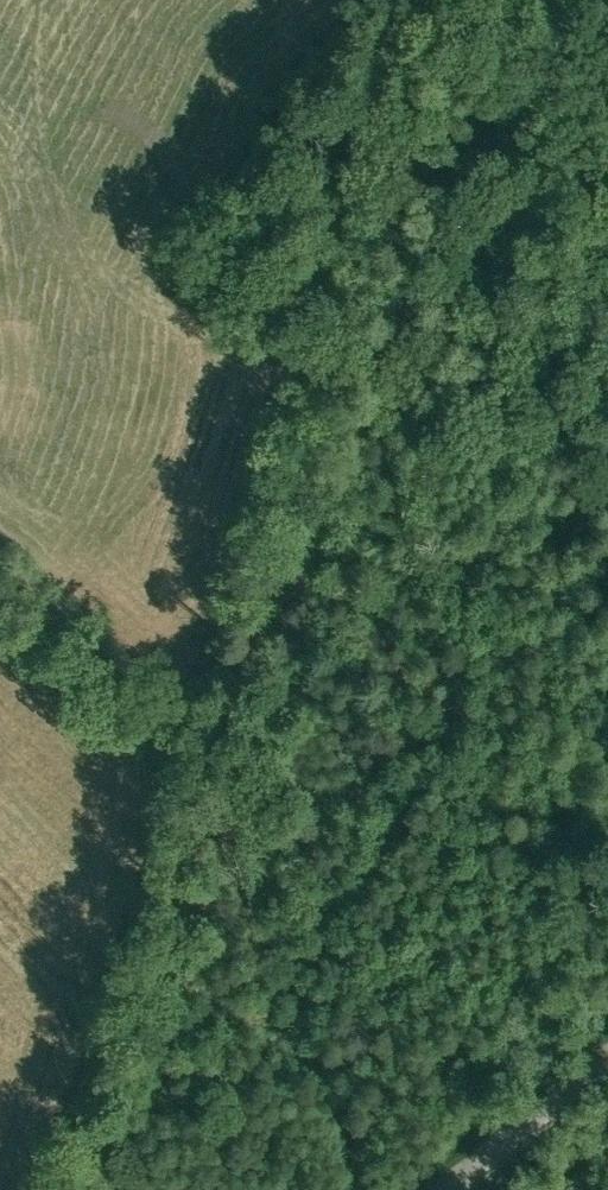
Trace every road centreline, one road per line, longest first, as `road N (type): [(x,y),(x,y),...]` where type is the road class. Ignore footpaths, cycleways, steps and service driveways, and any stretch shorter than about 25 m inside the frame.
road 1 (unclassified): [(607,319),(486,0)]
road 2 (tertiary): [(449,1189),(607,1062)]

